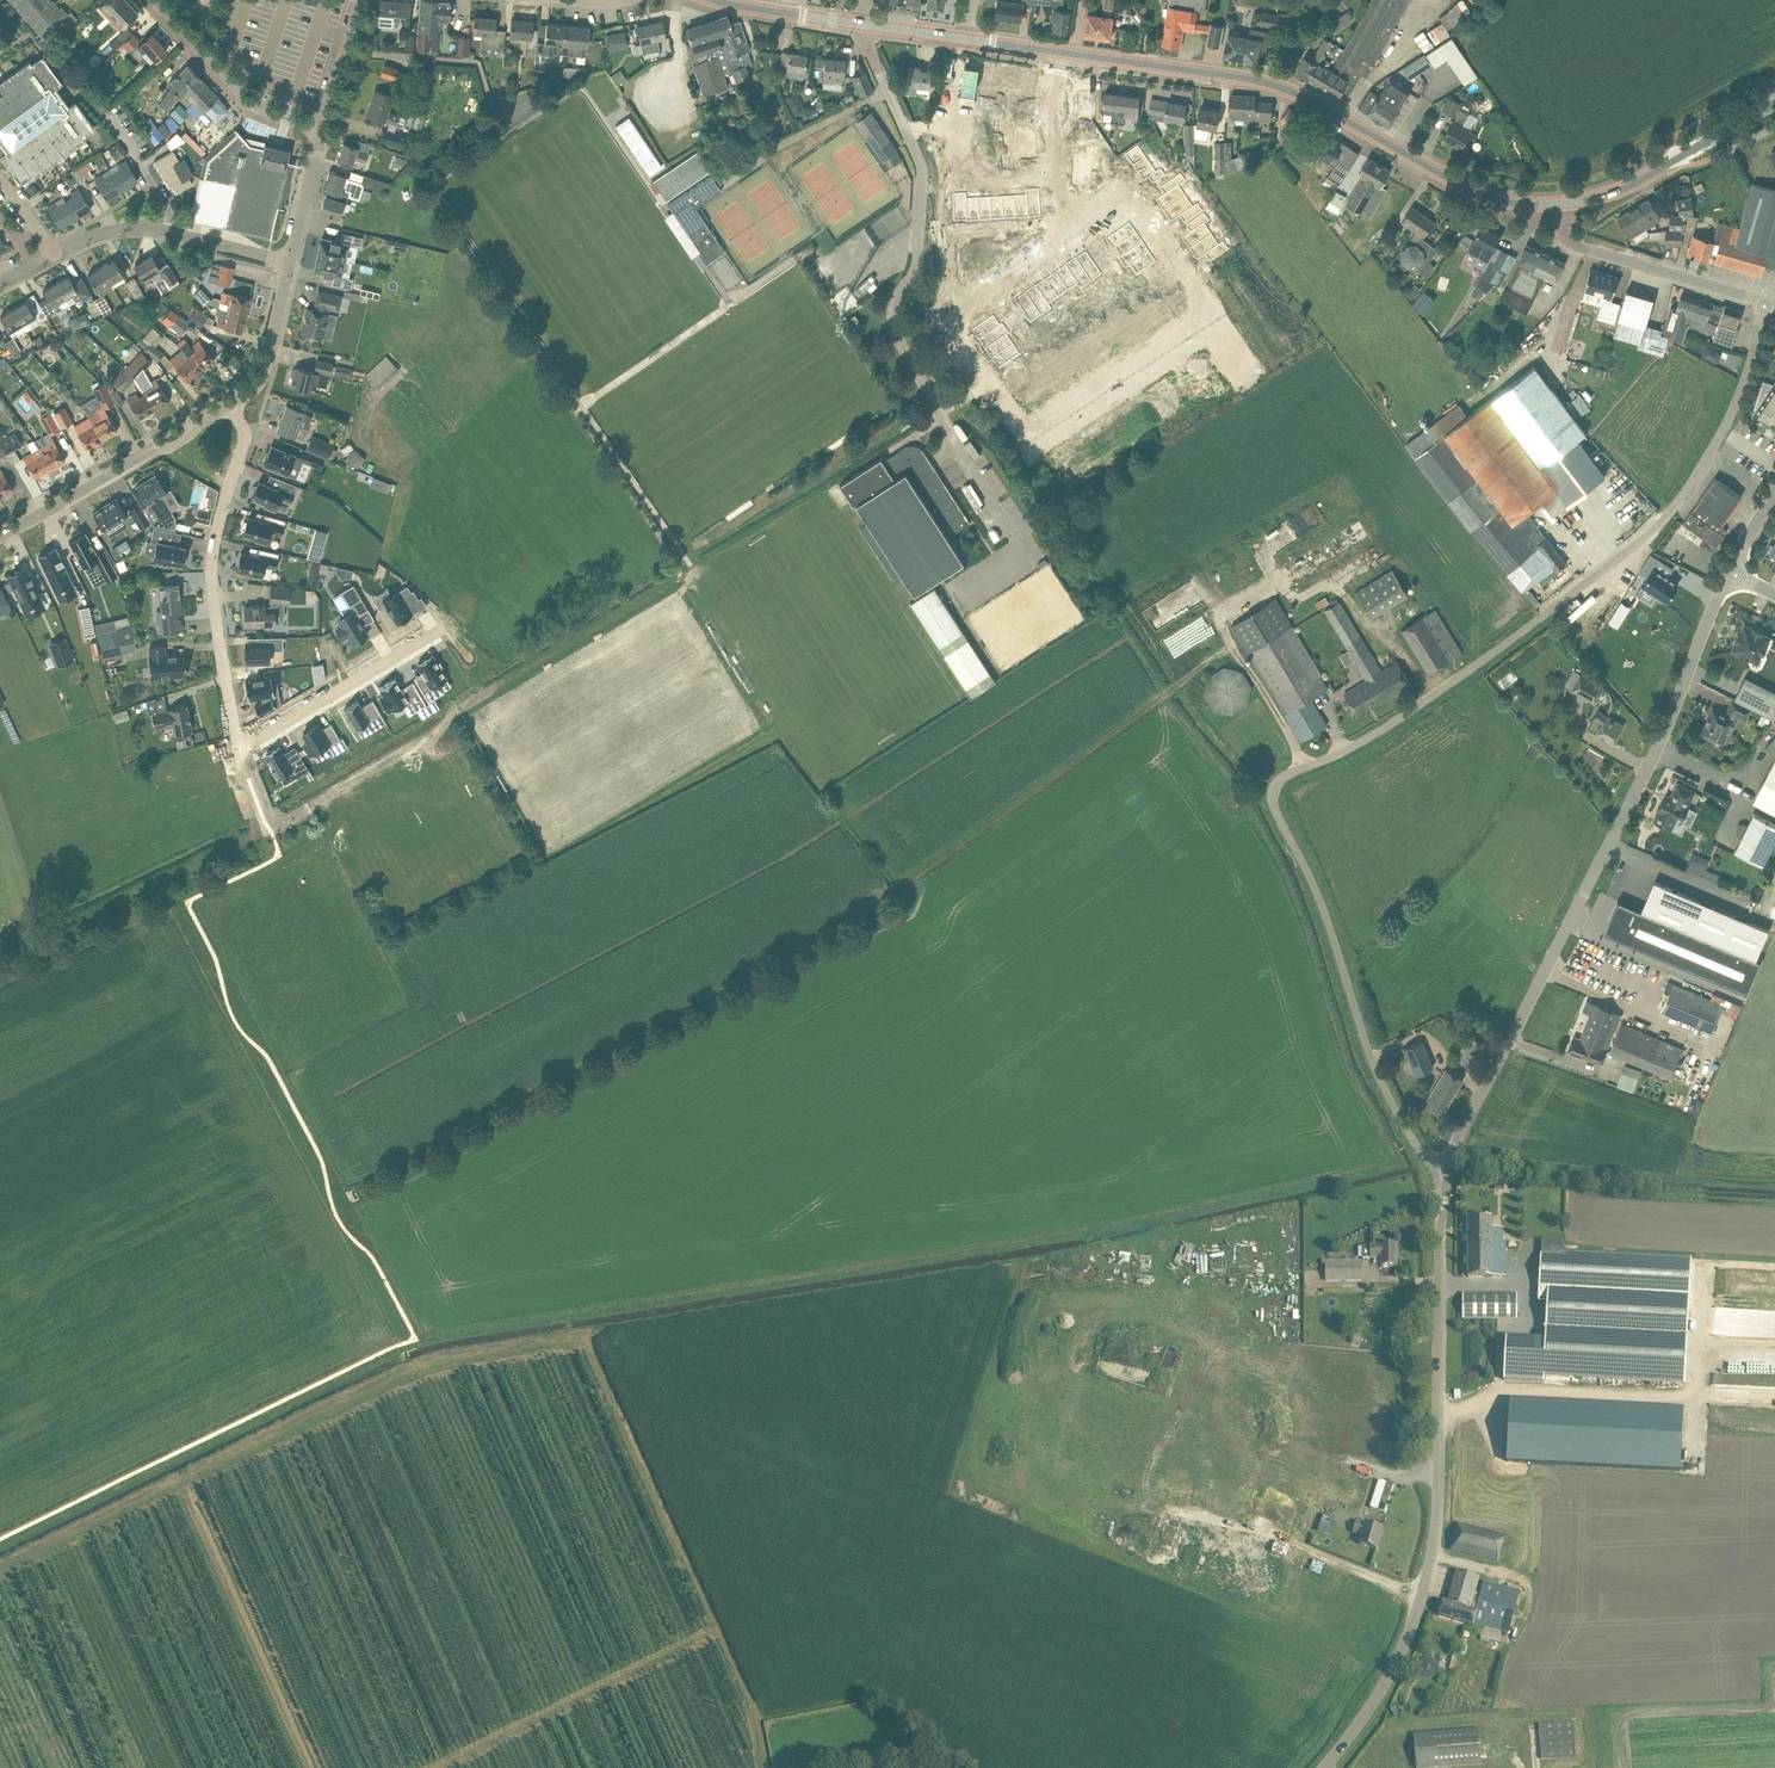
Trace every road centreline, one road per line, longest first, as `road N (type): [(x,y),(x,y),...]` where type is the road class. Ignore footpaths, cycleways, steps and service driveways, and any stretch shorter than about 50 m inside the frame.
road 1 (unclassified): [(1443,1177),(1411,1135),(1373,1057),(1278,806),(1281,779),(1385,731),(1645,540),(1684,497),(1724,429),(1767,301)]
road 2 (unclassified): [(1443,1177),(1658,750),(1730,571)]
road 3 (unclassified): [(1322,1767),(1376,1703),(1424,1596),(1438,1494),(1443,1177)]
road 4 (track): [(899,888),(1224,650),(1235,653),(1274,705),(1306,768)]
road 5 (secondary): [(1552,202),(1489,195),(1453,179),(1294,90),(1050,51)]
road 6 (residential): [(1078,229),(953,314),(1036,436),(1212,317)]
road 7 (unclassified): [(957,447),(894,332),(892,316),(917,250),(921,166),(863,25)]
road 8 (residential): [(240,752),(211,564),(246,440),(234,402)]
road 9 (unclassified): [(0,538),(234,402)]
road 10 (unclassified): [(1767,301),(1578,242),(1565,234),(1552,202)]
road 11 (secondary): [(1552,202),(1636,180),(1774,106)]
road 12 (residential): [(291,263),(130,229),(96,233),(57,254)]
road 13 (residential): [(430,635),(240,752)]
road 14 (residential): [(321,128),(249,102),(154,0)]
road 15 (residential): [(1212,317),(1129,195),(1078,229)]
road 16 (residential): [(1078,229),(1048,180),(1050,51)]
road 17 (track): [(269,828),(414,745)]
road 18 (unclassified): [(234,402),(267,372),(291,263)]
road 19 (secondary): [(863,25),(717,0)]
road 20 (unclassified): [(291,263),(321,128)]
road 21 (unclassified): [(321,128),(363,0)]

